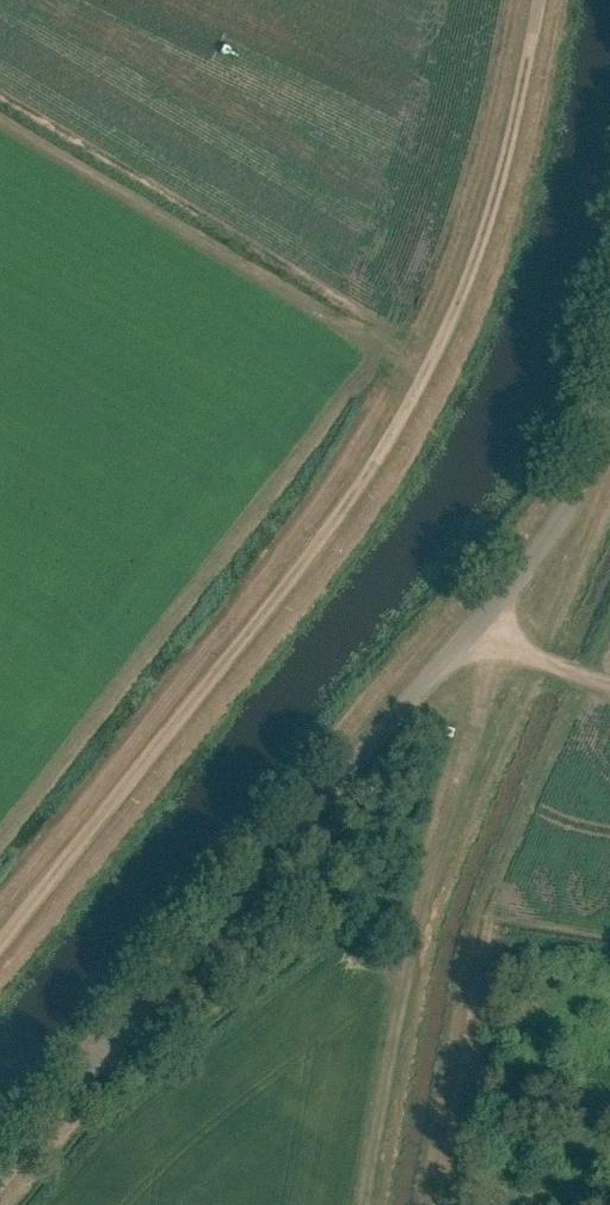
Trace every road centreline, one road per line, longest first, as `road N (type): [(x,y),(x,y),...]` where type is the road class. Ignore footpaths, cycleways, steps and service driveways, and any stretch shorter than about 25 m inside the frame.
road 1 (track): [(0,929),(395,430),(471,279),(534,42)]
road 2 (unclassified): [(0,1177),(489,614),(558,526),(609,414)]
road 3 (track): [(489,614),(507,646),(478,688),(442,805),(362,1204)]

